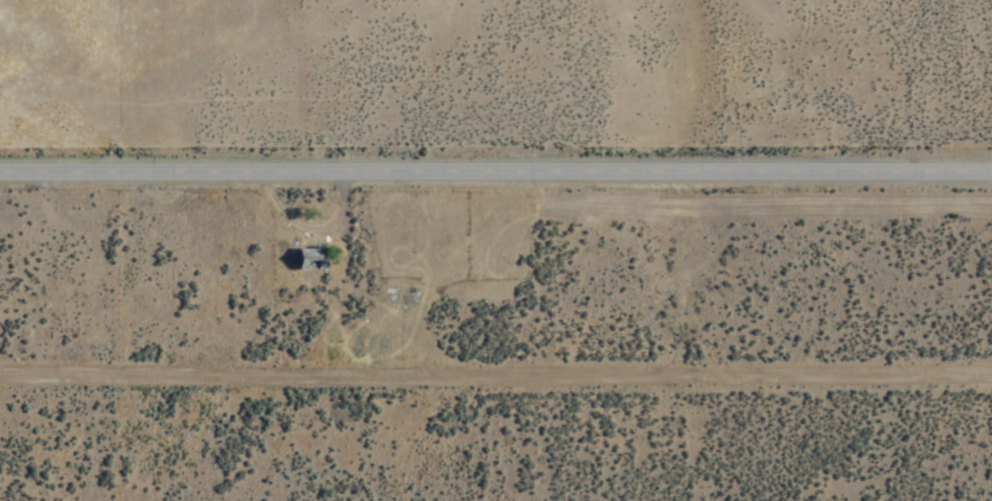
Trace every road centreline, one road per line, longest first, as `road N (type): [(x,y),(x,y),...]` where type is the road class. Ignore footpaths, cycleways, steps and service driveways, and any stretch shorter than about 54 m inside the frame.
road 1 (residential): [(0,378),(991,376)]
road 2 (tertiary): [(991,174),(0,172)]

